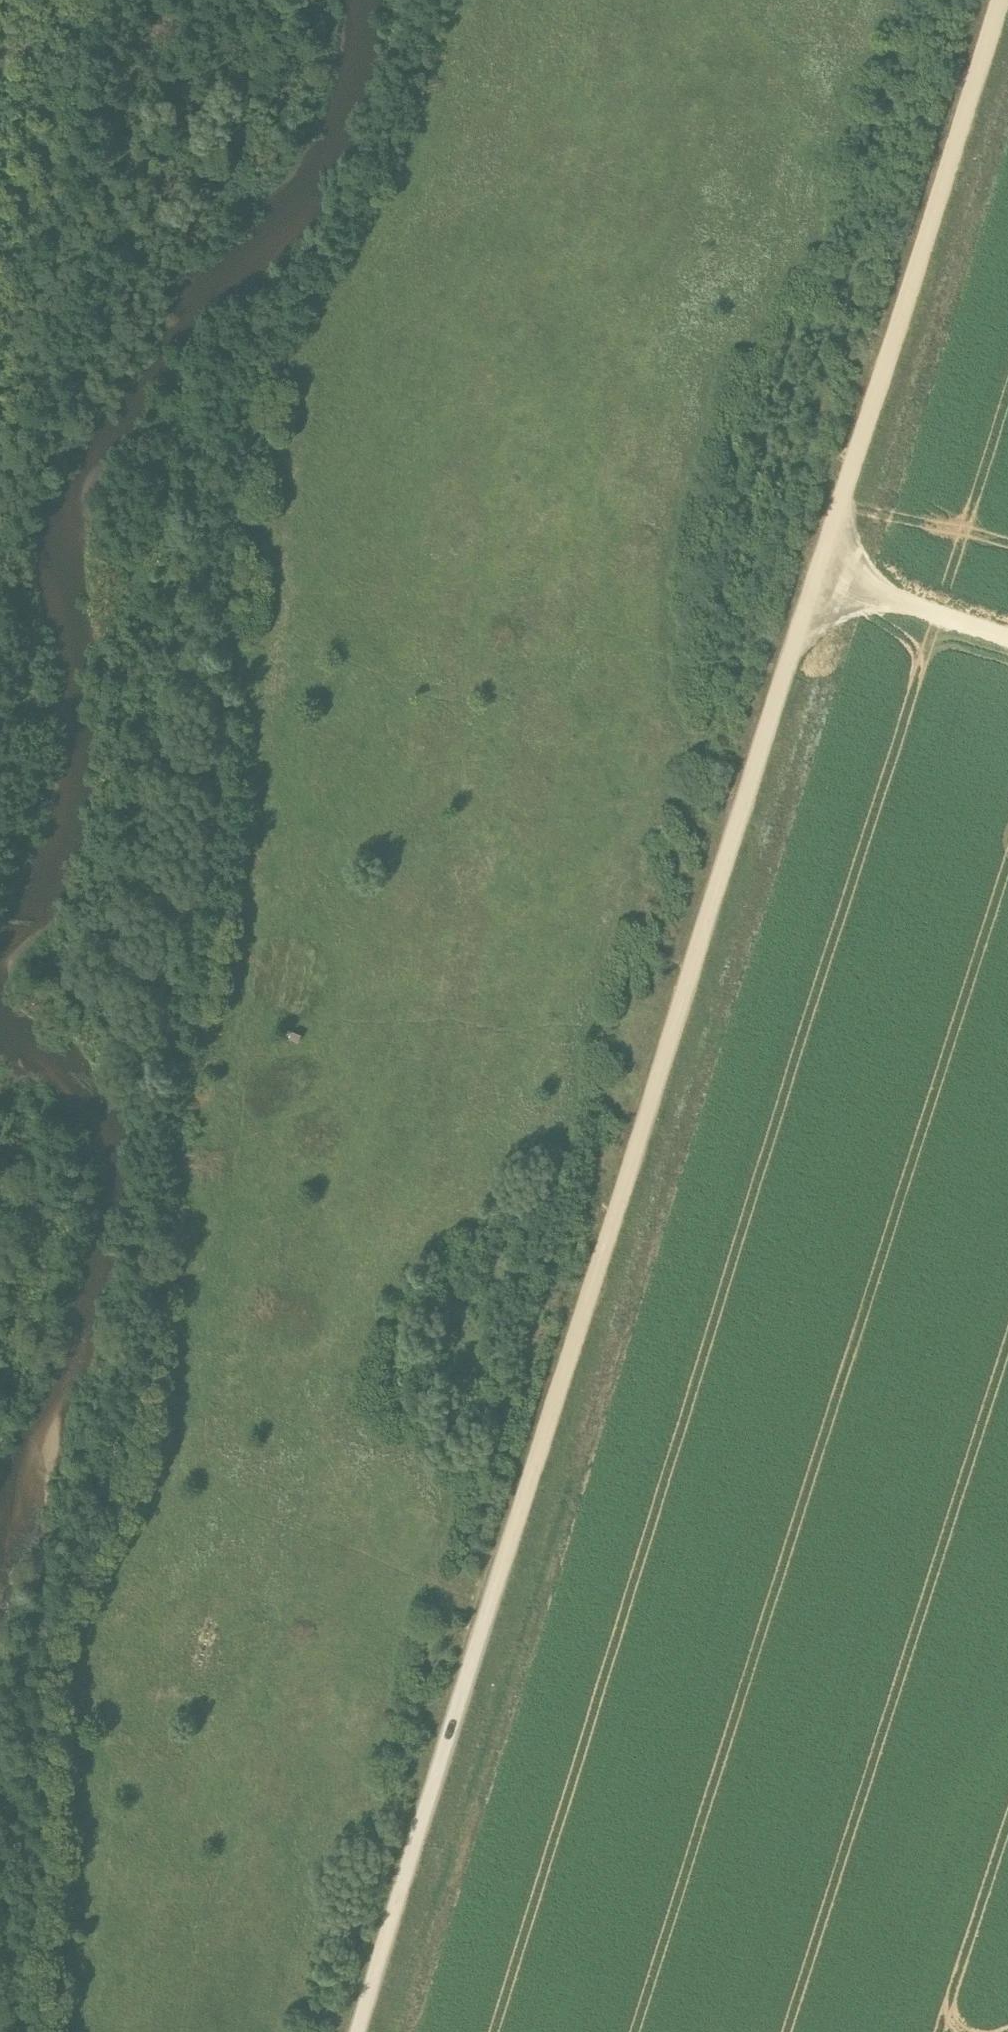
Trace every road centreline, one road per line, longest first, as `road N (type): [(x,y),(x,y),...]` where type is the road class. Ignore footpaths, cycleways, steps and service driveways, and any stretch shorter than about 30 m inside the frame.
road 1 (track): [(994,0),(355,2031)]
road 2 (track): [(818,562),(1007,624)]

